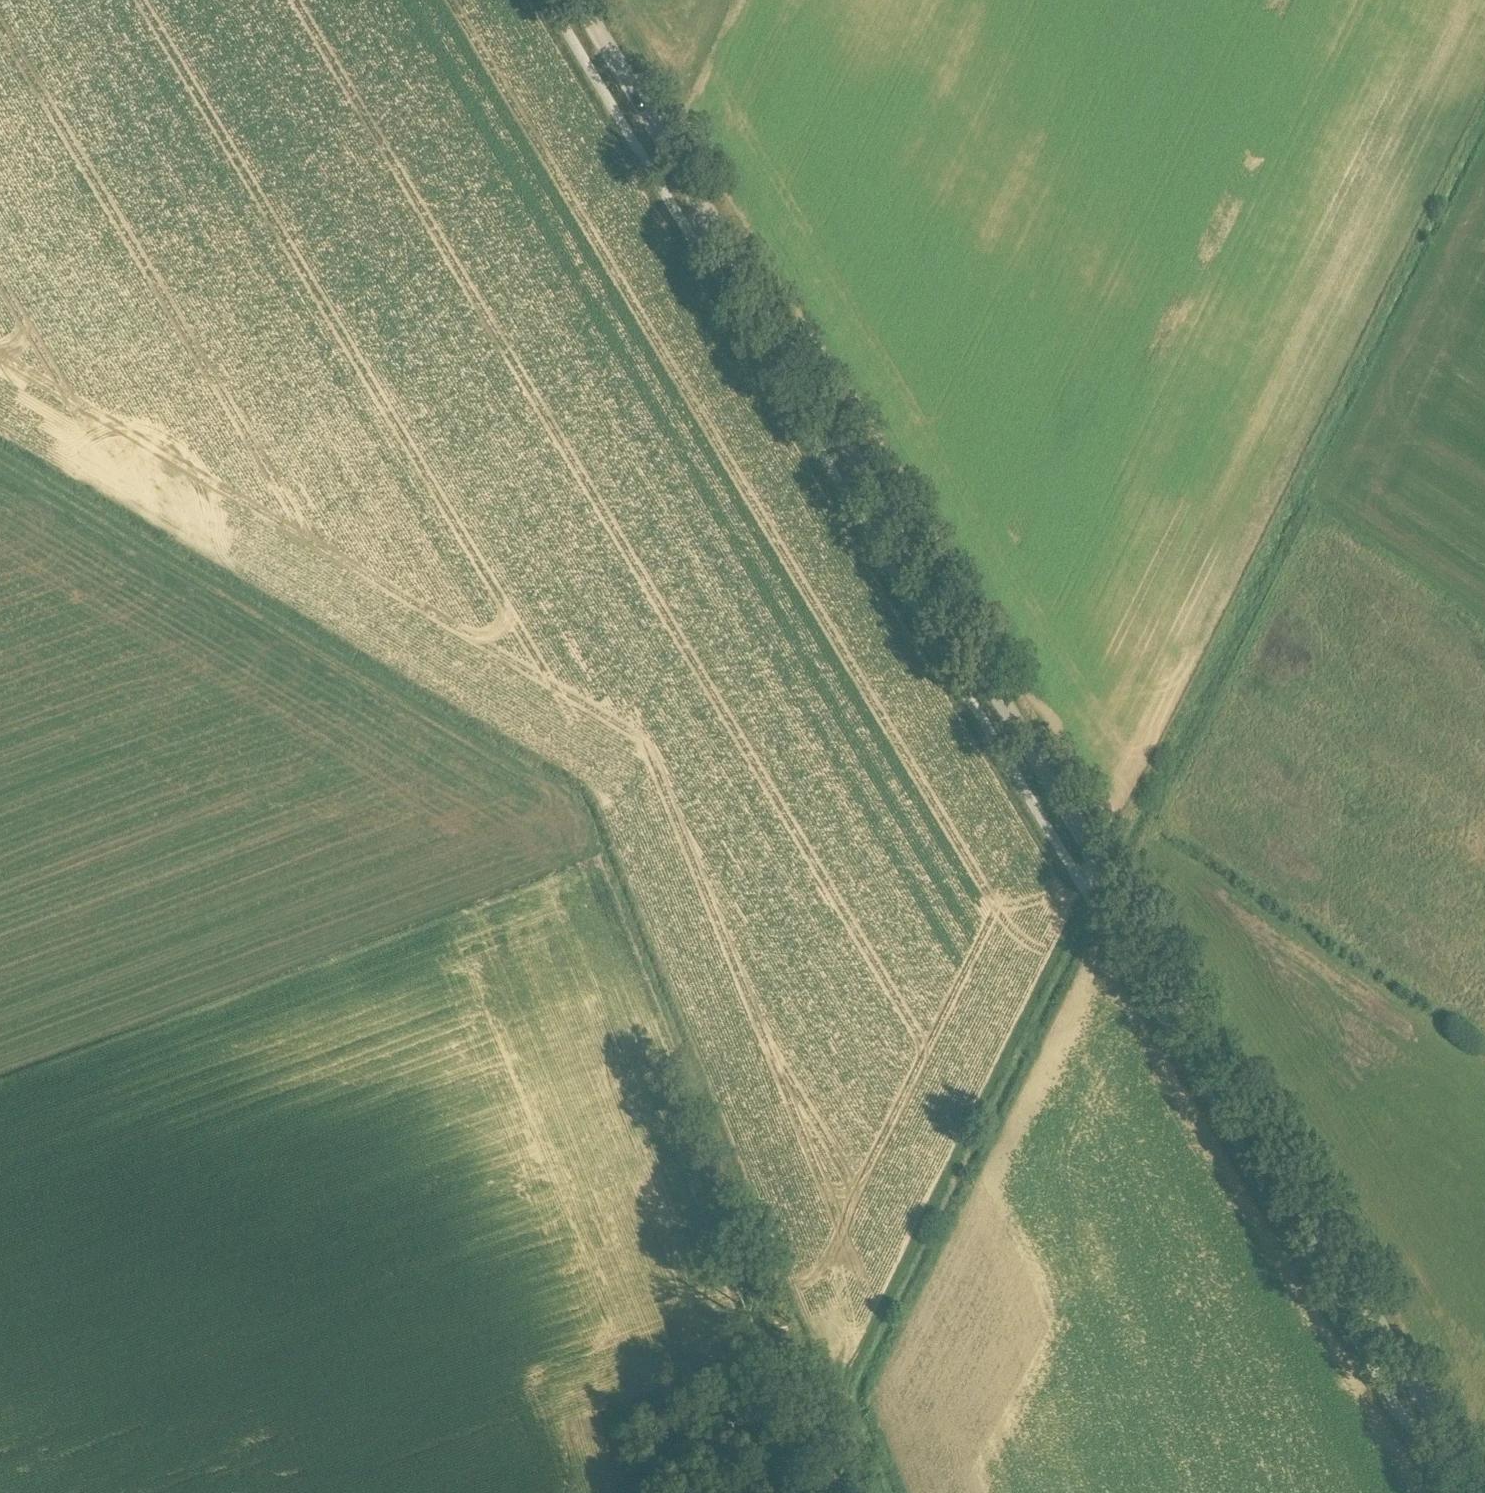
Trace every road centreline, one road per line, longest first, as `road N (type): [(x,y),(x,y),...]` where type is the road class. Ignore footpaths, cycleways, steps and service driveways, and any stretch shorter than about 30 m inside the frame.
road 1 (unclassified): [(579,0),(1481,1492)]

